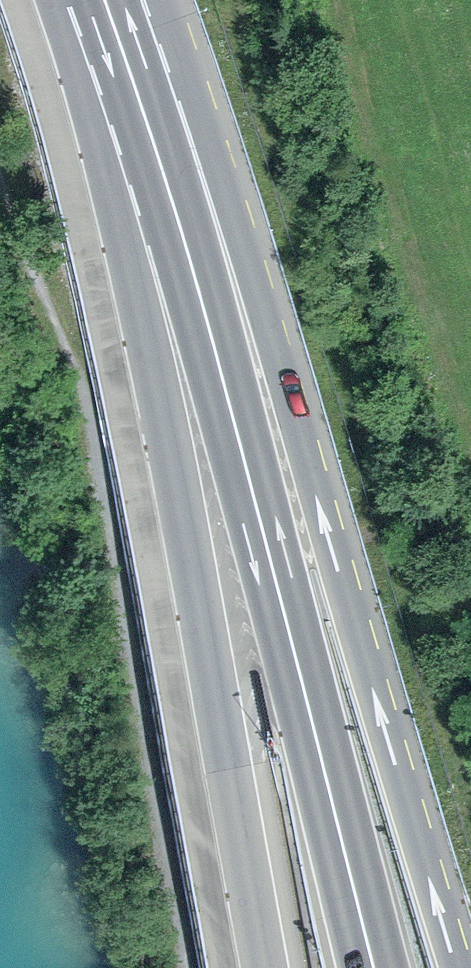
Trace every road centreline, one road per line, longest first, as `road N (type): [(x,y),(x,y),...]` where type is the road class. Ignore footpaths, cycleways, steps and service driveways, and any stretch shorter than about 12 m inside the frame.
road 1 (trunk): [(415,810),(233,0)]
road 2 (trunk): [(342,825),(257,419),(194,52)]
road 3 (primary): [(415,810),(217,163),(135,89)]
road 4 (primary): [(146,323),(266,967)]
road 5 (trunk): [(342,825),(179,222)]
road 6 (primary): [(62,0),(146,323)]
road 7 (primary): [(461,967),(415,810)]
road 8 (trunk): [(377,967),(342,825)]
road 9 (primary): [(179,222),(135,89)]

